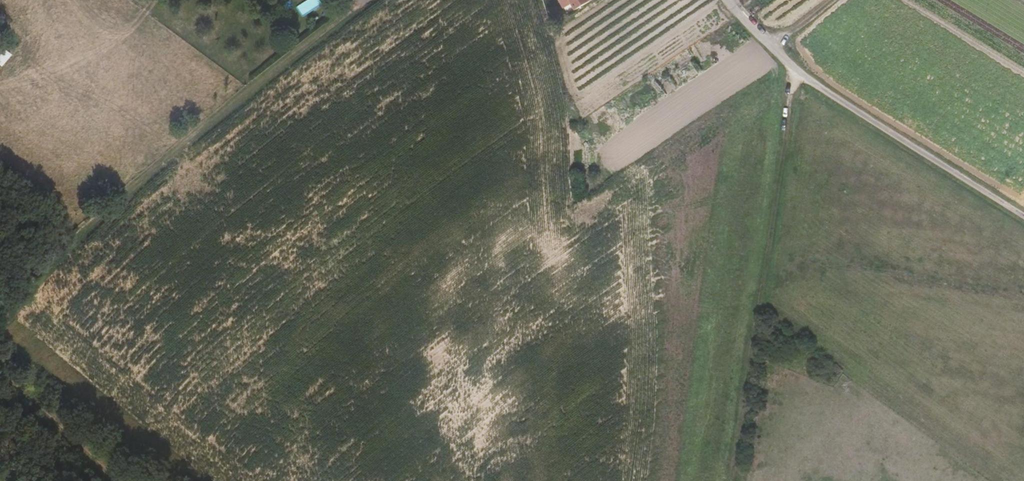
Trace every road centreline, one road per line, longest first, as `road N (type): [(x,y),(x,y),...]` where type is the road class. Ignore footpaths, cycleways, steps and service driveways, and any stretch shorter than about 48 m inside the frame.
road 1 (track): [(1023,211),(793,67),(732,480)]
road 2 (track): [(0,336),(69,237),(355,9)]
road 3 (track): [(0,376),(114,480)]

